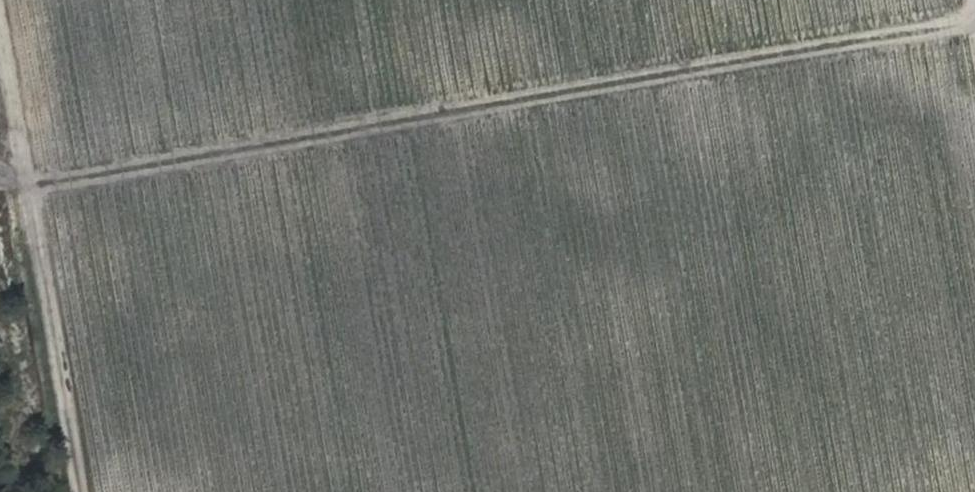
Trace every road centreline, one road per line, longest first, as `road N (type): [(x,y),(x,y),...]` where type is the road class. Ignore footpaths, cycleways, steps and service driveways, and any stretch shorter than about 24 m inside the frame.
road 1 (track): [(21,183),(974,23)]
road 2 (track): [(0,61),(80,491)]

